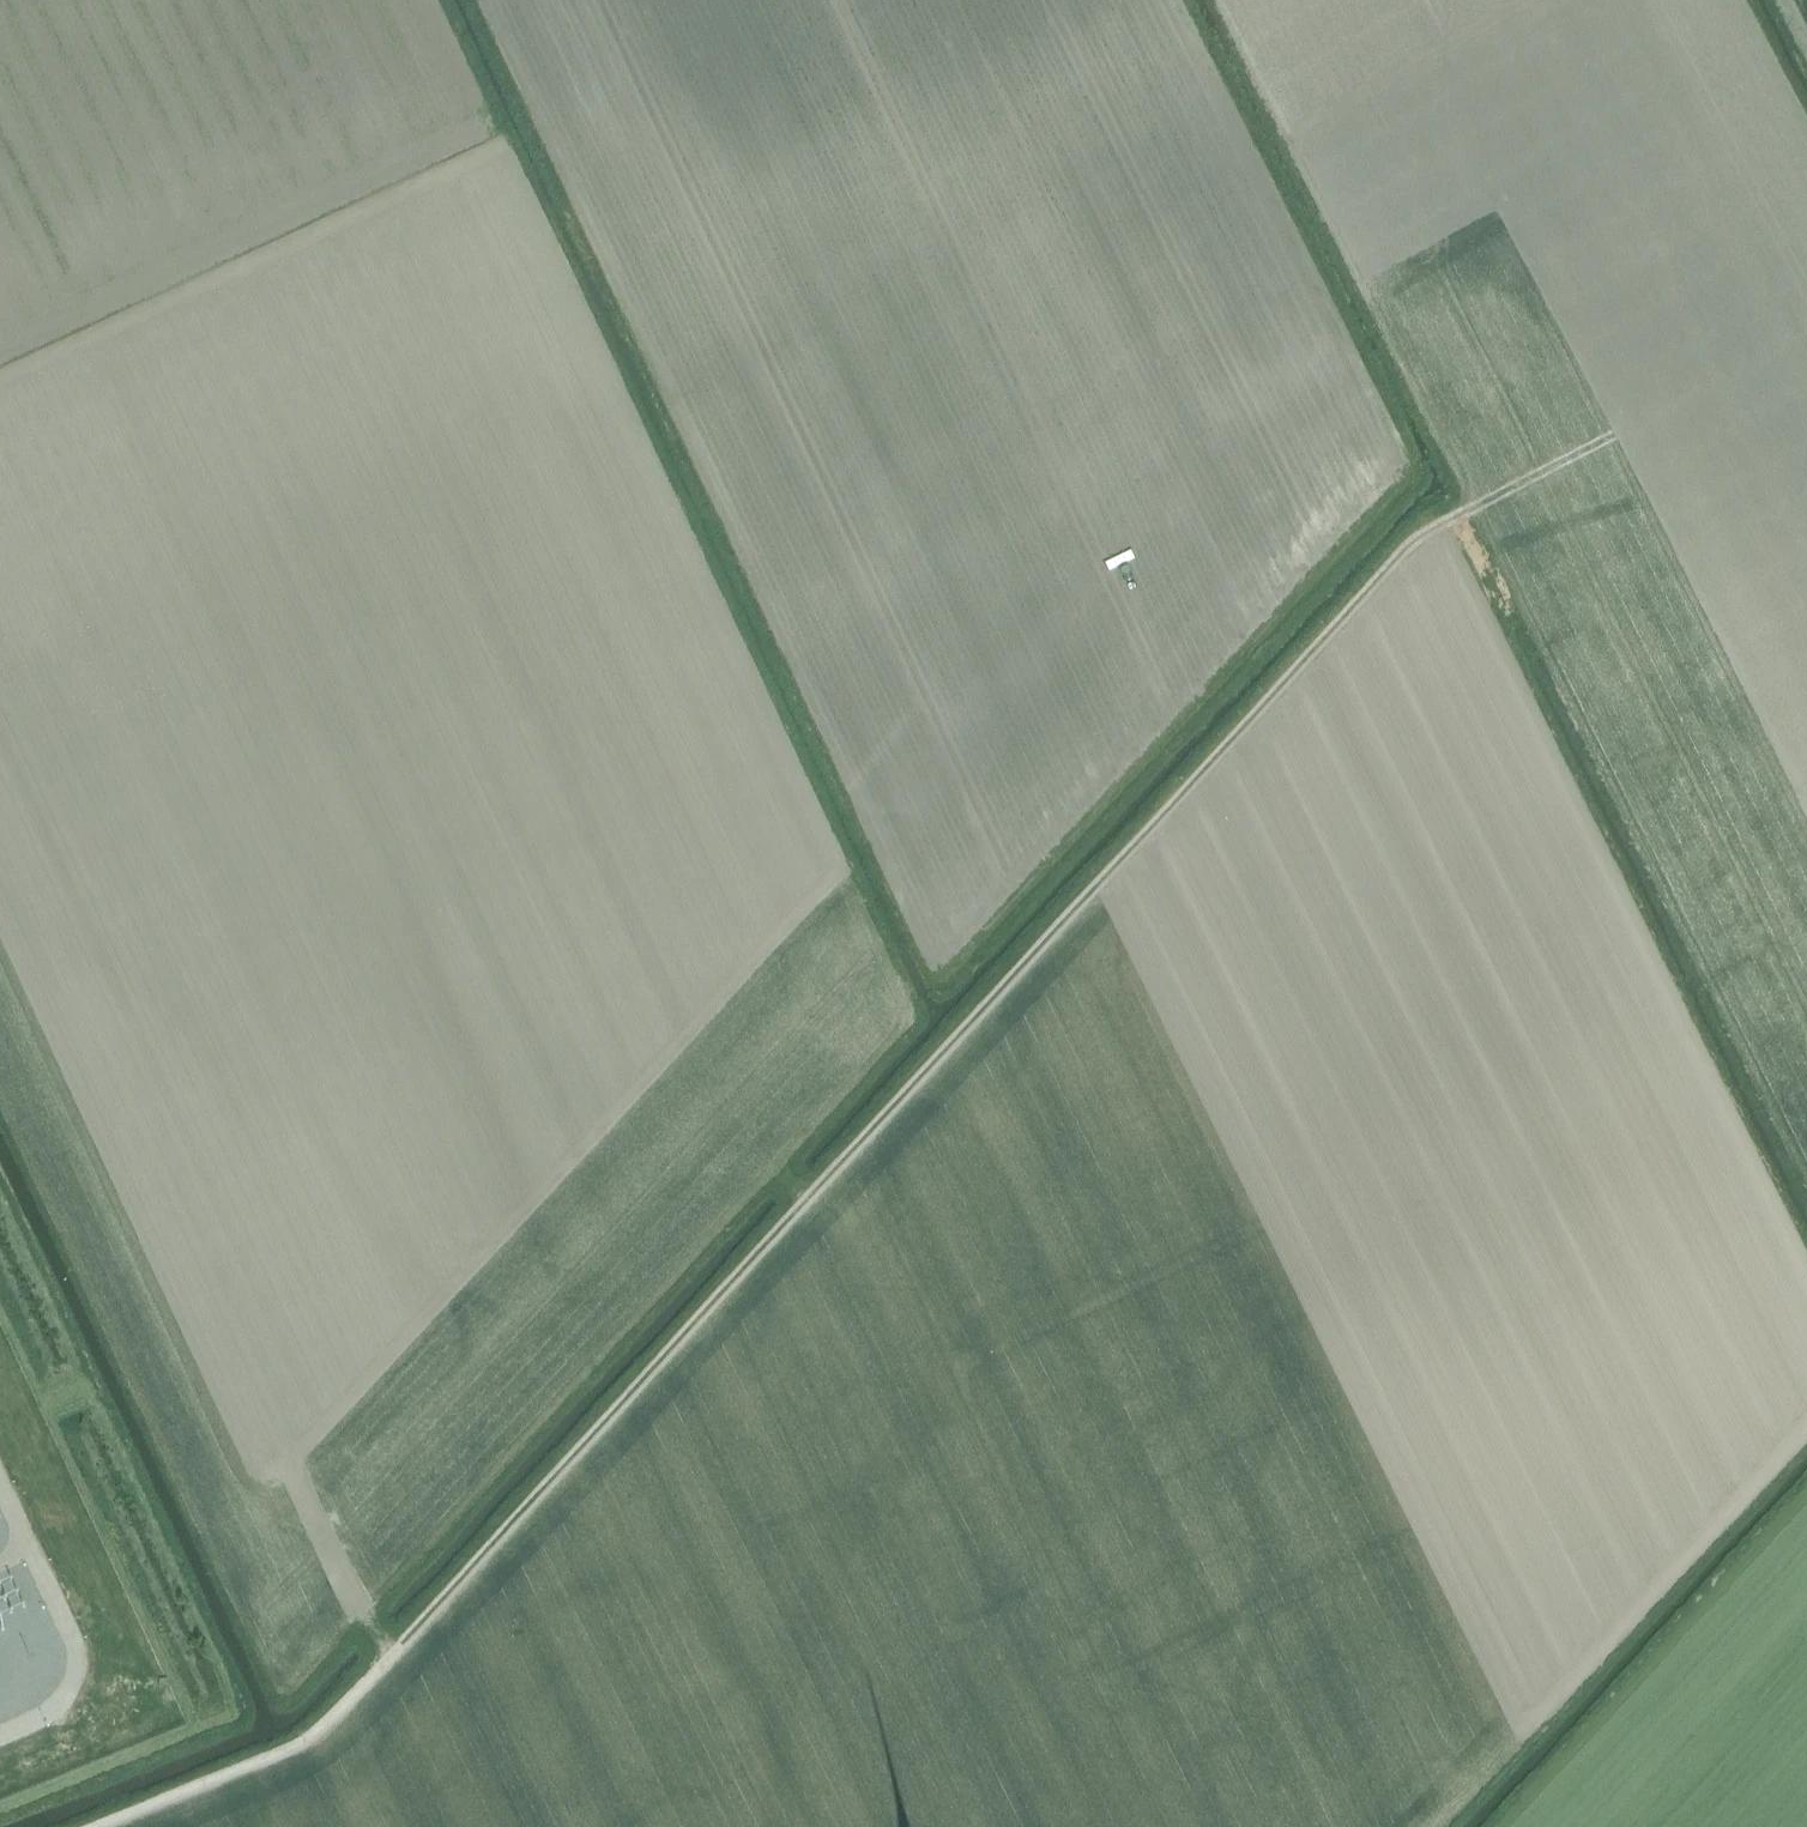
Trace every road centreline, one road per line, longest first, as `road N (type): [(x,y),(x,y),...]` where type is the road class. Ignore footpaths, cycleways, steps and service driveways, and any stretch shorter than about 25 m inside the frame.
road 1 (track): [(1453,518),(1407,545),(323,1730),(101,1826)]

